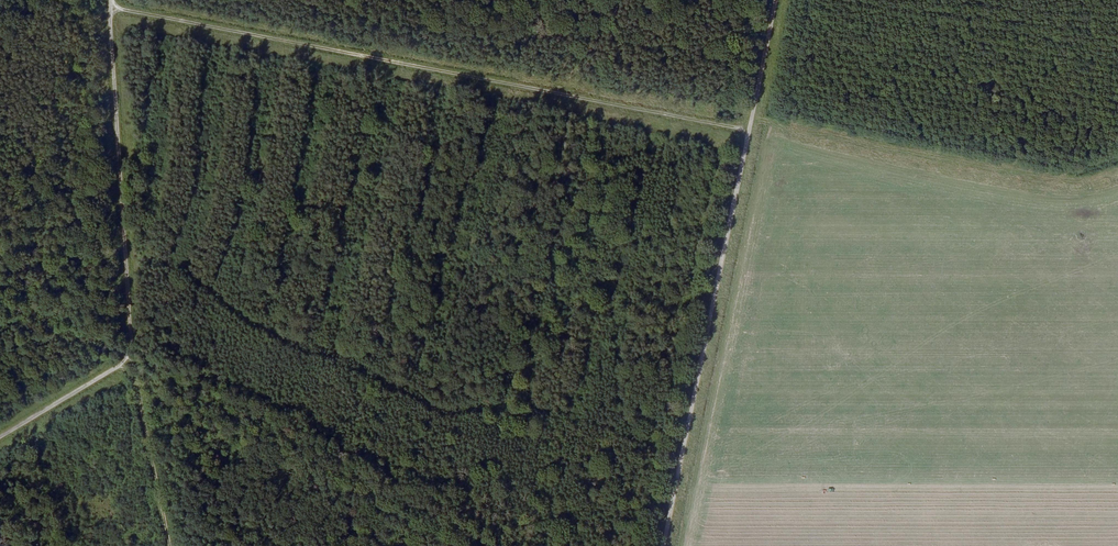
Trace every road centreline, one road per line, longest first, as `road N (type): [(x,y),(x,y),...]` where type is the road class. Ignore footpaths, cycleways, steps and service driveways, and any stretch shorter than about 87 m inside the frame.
road 1 (track): [(108,0),(108,10),(746,131)]
road 2 (unclassified): [(774,0),(662,545)]
road 3 (unclassified): [(0,436),(119,365),(127,352),(108,10)]

